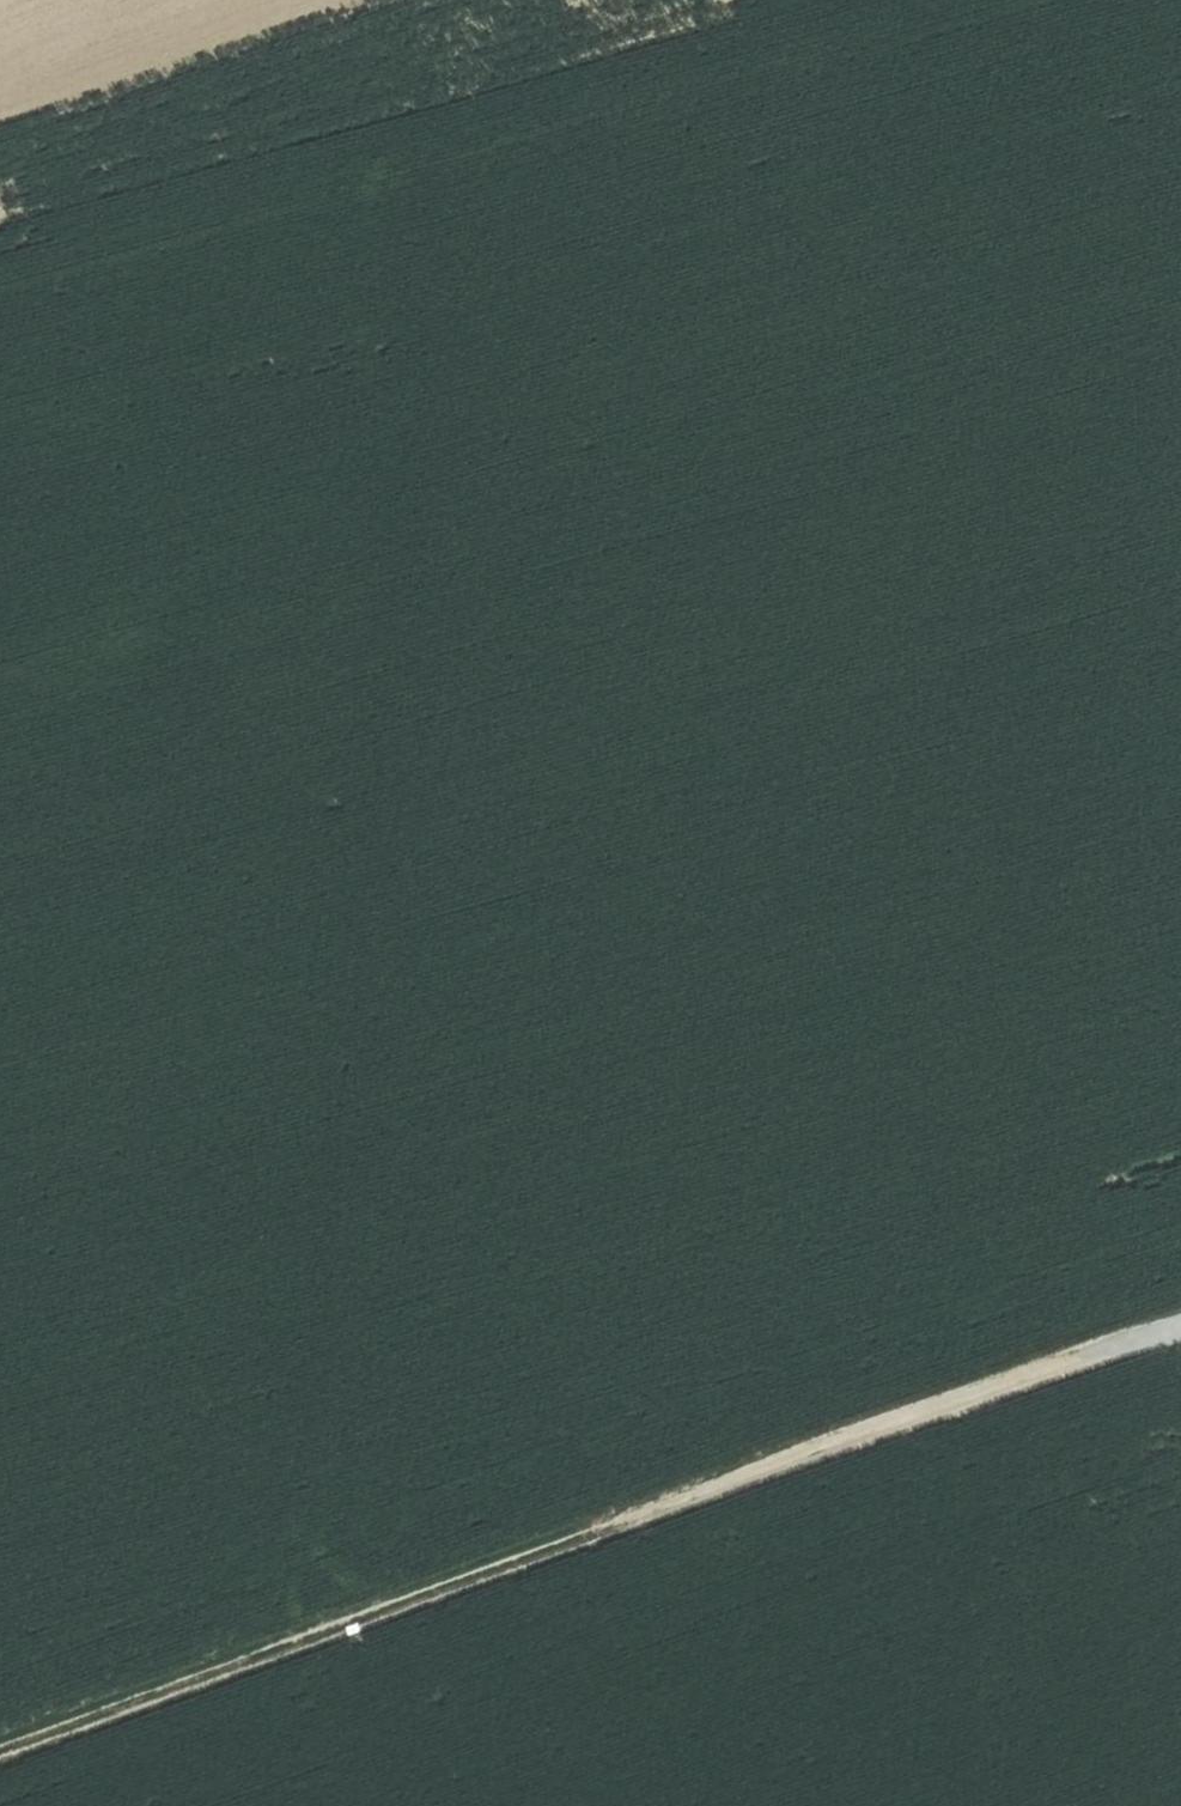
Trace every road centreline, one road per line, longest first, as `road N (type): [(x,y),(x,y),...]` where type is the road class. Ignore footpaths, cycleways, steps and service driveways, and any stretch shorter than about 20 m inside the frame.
road 1 (track): [(1180,1334),(0,1756)]

